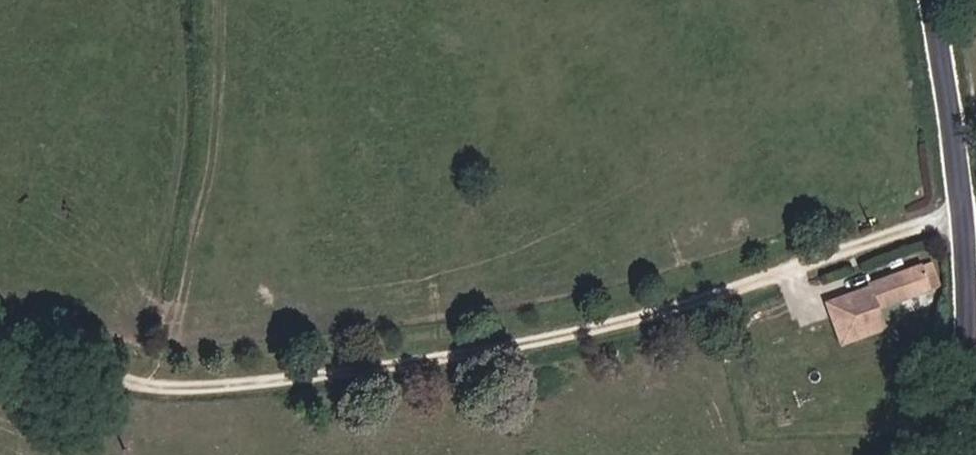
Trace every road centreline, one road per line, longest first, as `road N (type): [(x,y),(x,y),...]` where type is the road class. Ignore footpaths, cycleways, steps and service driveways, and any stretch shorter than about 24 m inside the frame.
road 1 (unclassified): [(960,454),(963,217),(932,0)]

